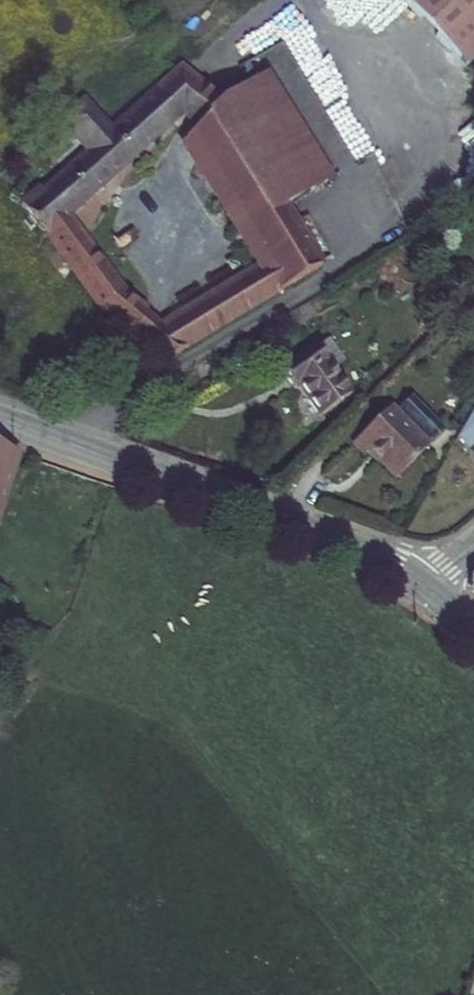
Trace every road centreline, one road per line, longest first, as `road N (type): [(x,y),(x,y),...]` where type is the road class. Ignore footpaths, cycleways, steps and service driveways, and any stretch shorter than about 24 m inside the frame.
road 1 (secondary): [(0,420),(309,530),(424,587)]

